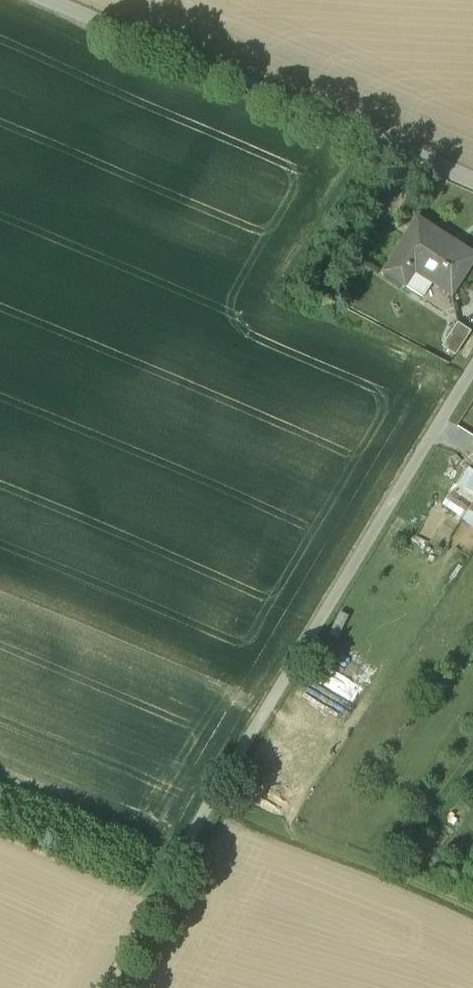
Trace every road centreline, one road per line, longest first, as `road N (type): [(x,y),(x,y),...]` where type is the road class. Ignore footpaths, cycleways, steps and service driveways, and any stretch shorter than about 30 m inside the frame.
road 1 (track): [(472,367),(107,987)]
road 2 (track): [(394,144),(50,0)]

